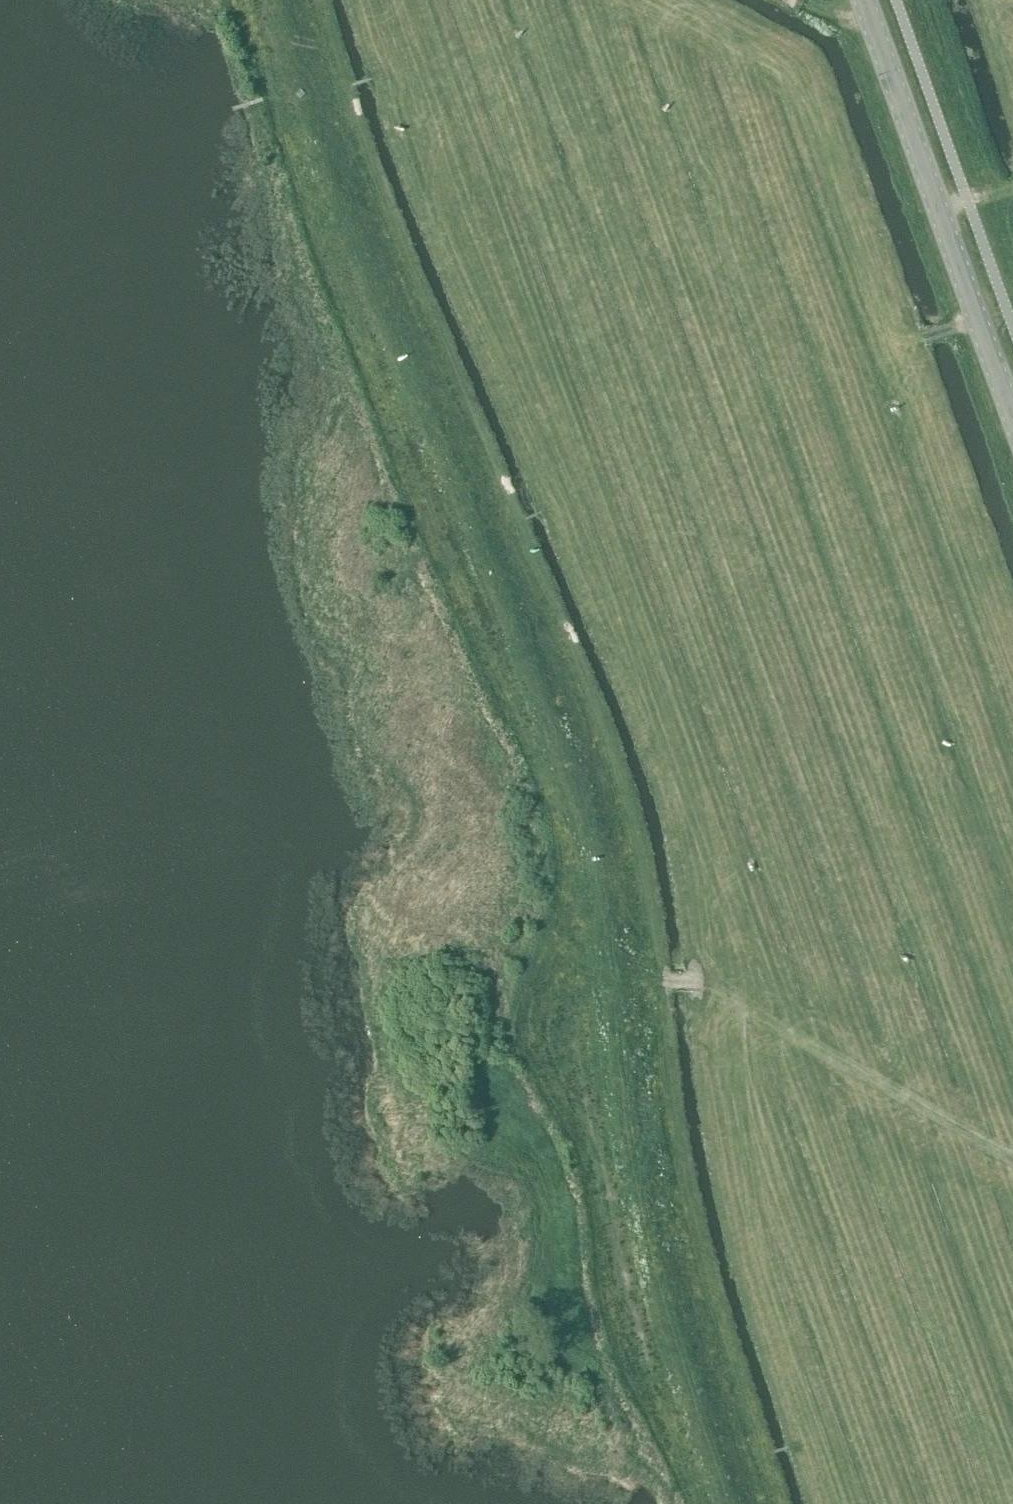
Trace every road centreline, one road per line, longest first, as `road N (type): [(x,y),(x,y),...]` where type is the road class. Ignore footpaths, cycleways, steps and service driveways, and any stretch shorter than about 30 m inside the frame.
road 1 (secondary): [(1012,418),(863,0)]

